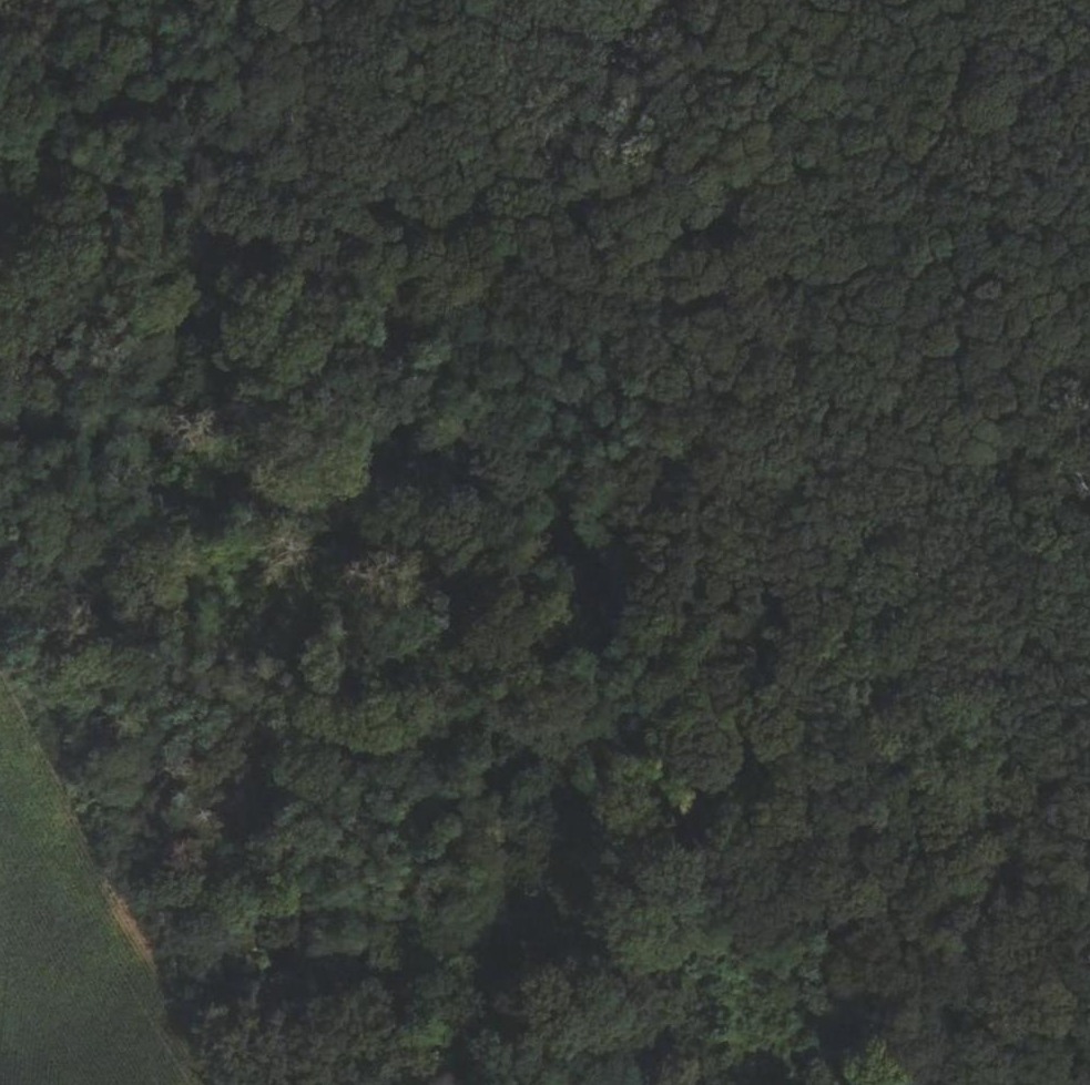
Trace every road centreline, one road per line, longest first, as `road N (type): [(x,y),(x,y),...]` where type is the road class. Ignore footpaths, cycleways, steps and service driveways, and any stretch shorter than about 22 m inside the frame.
road 1 (track): [(81,0),(171,151),(500,558),(744,1046),(777,1084)]

